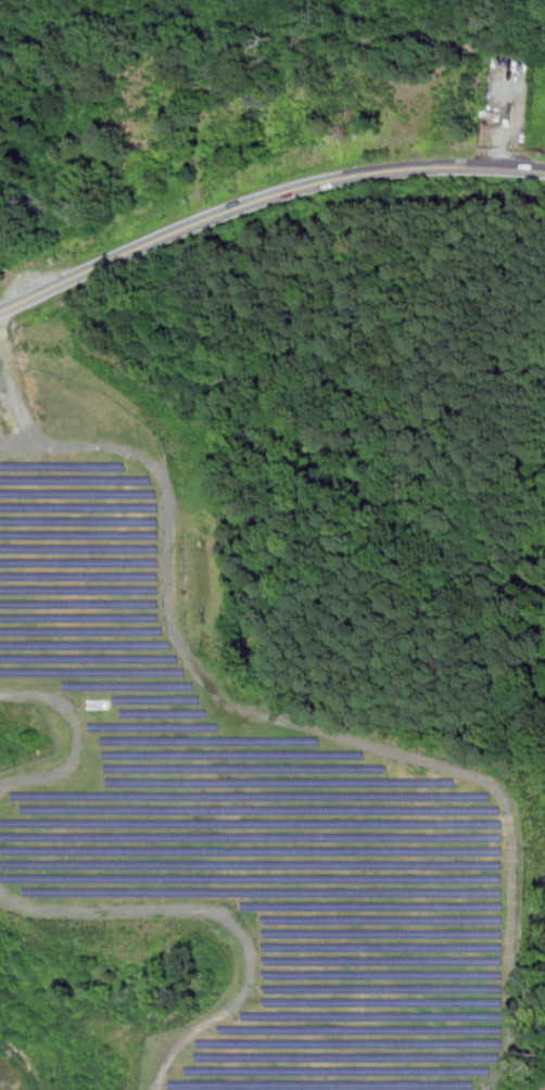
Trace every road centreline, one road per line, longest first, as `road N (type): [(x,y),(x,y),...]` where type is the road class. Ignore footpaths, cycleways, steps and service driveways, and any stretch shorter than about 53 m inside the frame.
road 1 (tertiary): [(0,311),(271,195),(409,167),(544,170)]

